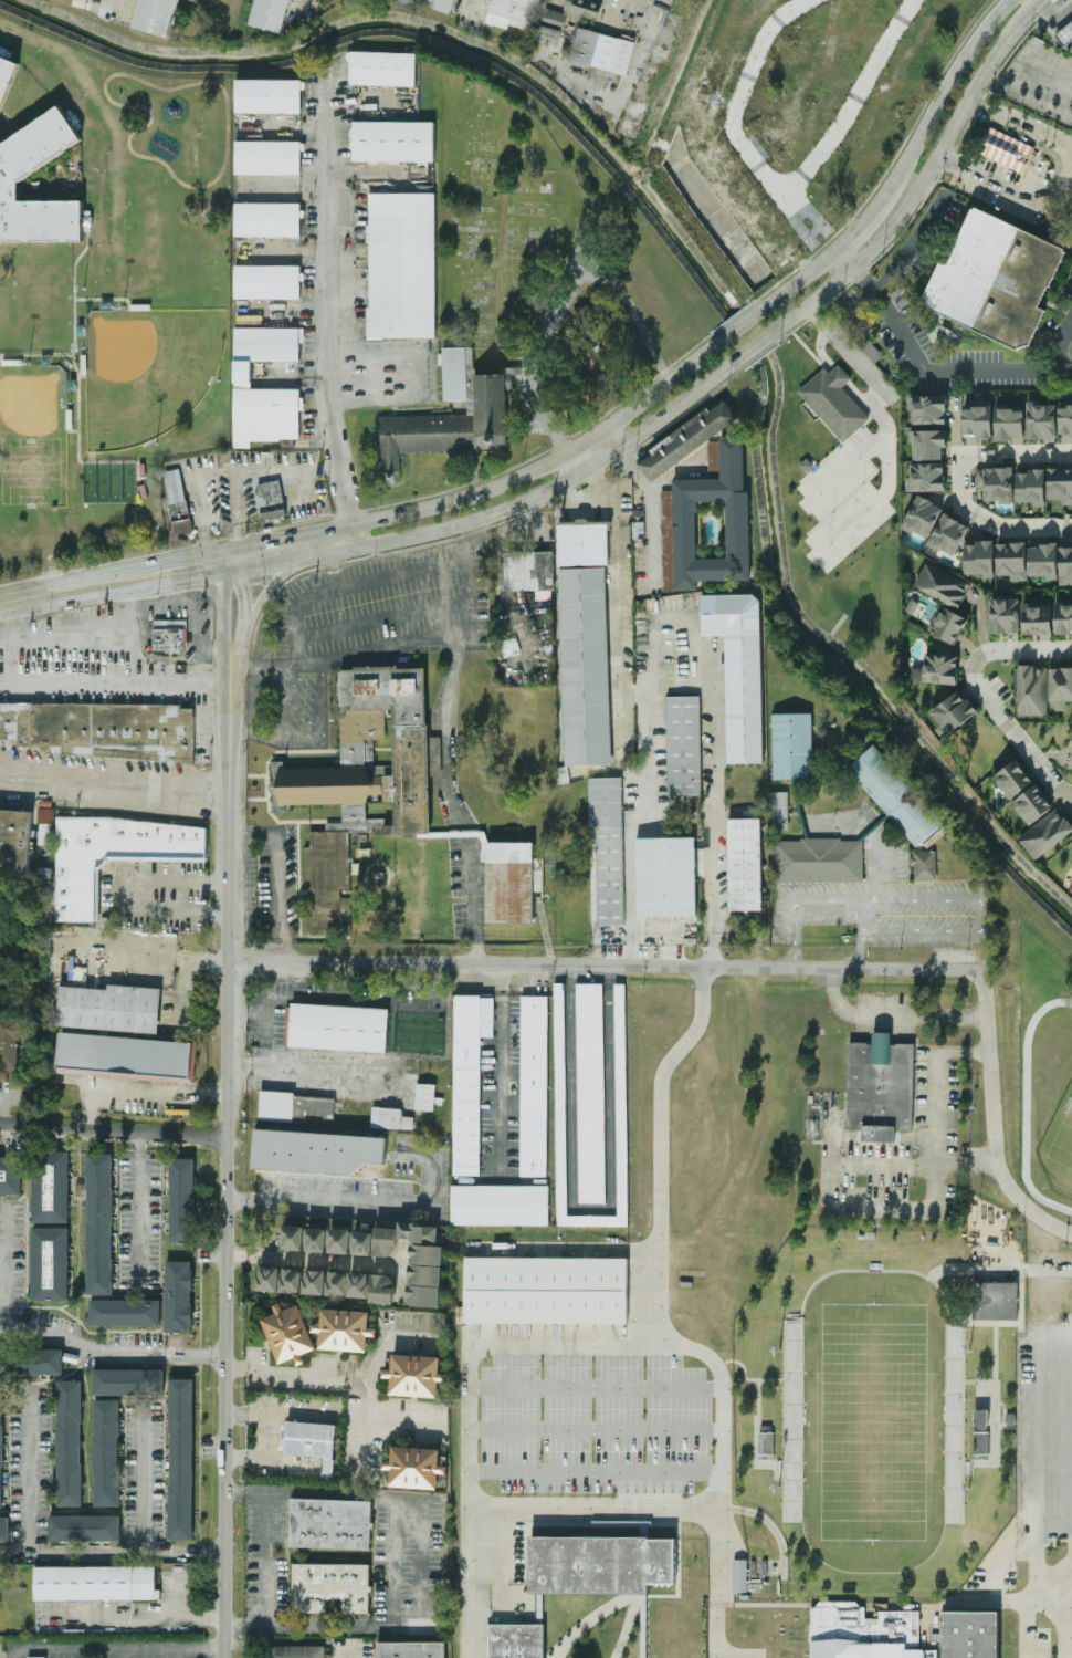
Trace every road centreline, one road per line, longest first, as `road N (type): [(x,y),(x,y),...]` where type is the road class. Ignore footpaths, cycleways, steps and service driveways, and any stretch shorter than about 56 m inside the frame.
road 1 (tertiary): [(225,1657),(232,712)]
road 2 (residential): [(978,971),(232,963)]
road 3 (secondary): [(86,587),(122,591),(199,577),(479,519),(581,472),(731,366)]
road 4 (secondary): [(714,343),(569,455),(460,498),(314,532)]
road 5 (secondary): [(784,326),(877,246),(907,208),(1008,40)]
road 6 (residential): [(1071,650),(989,650),(974,668),(978,686),(1071,801)]
road 7 (residential): [(1071,458),(975,456),(959,478),(965,510),(985,524),(1071,531)]
road 8 (residential): [(228,1140),(0,1123)]
road 9 (secondary): [(1011,0),(947,84),(891,187)]
road 10 (residential): [(403,1268),(227,1254)]
road 11 (secondary): [(219,550),(112,572),(86,587)]
road 12 (tertiary): [(219,550),(222,646),(232,678)]

